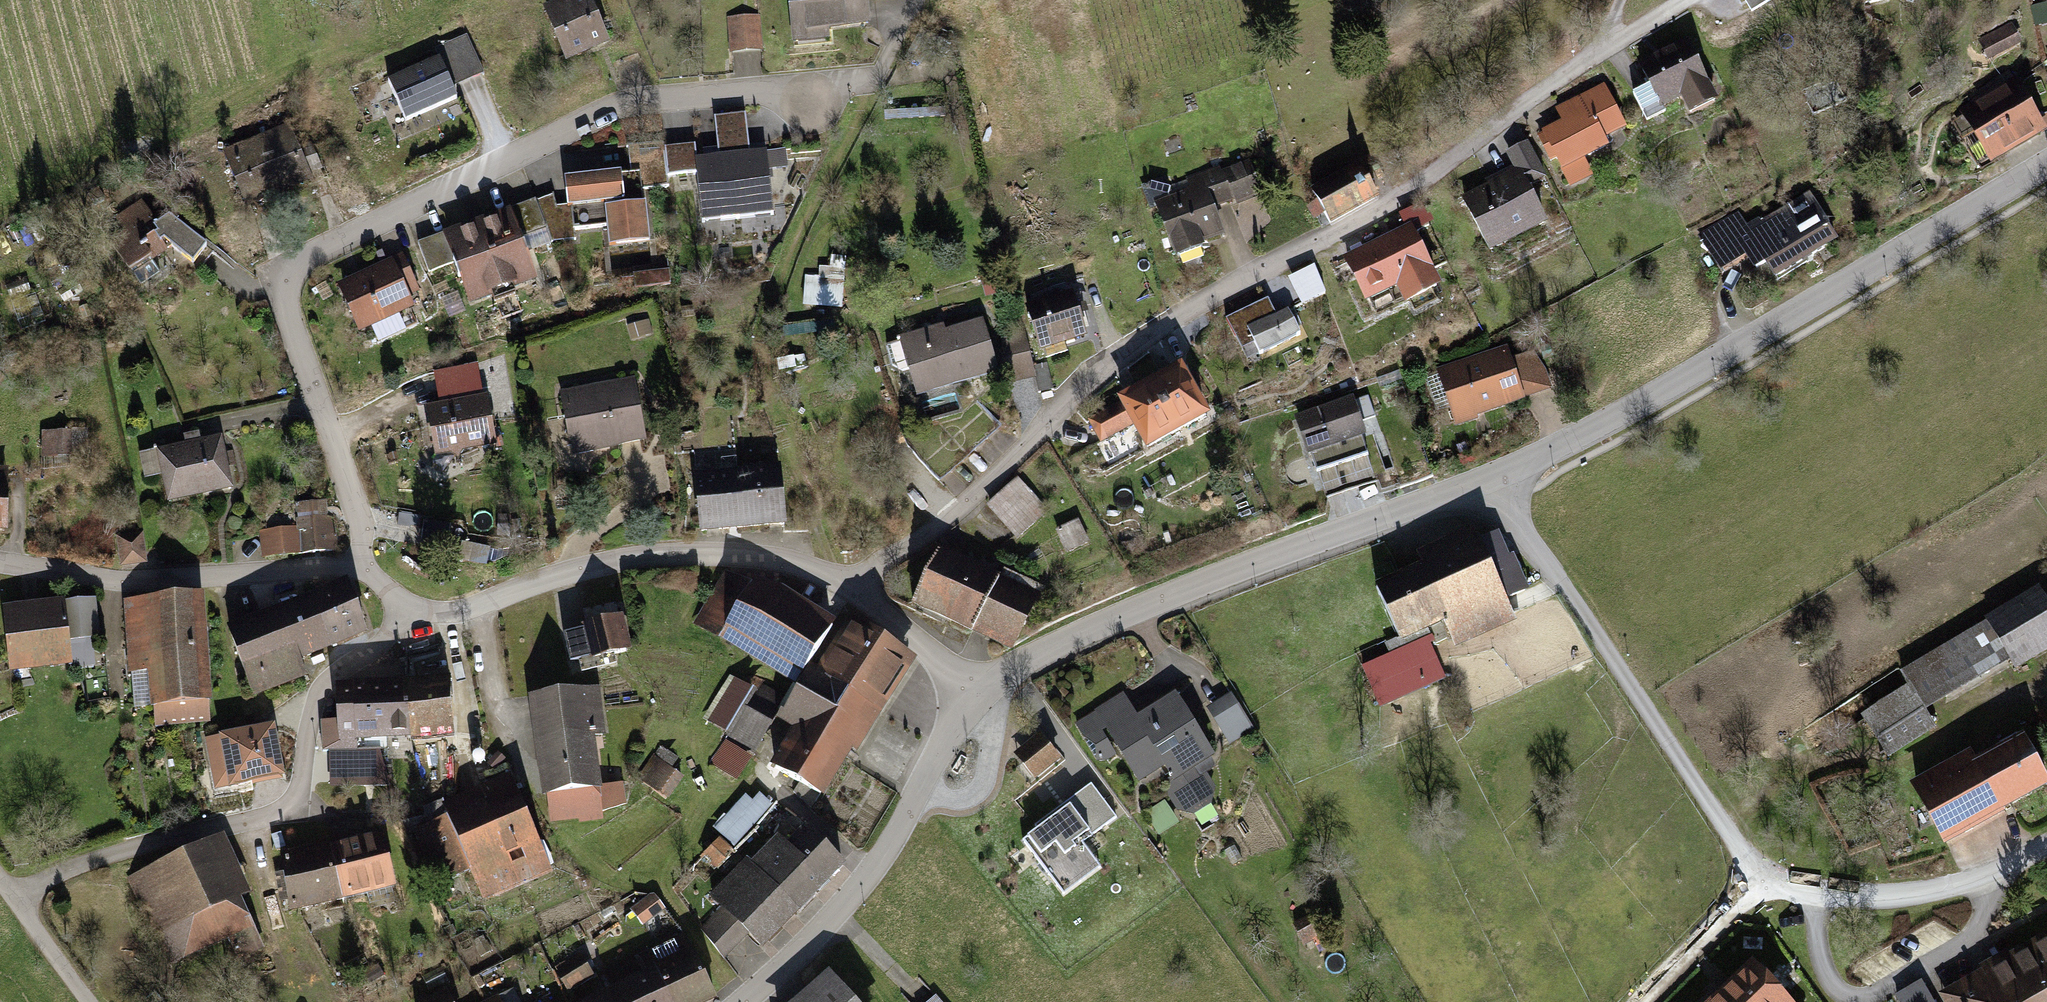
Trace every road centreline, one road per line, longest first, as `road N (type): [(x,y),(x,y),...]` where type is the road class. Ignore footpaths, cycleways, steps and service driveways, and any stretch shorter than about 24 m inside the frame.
road 1 (residential): [(1681,0),(1095,373),(936,526),(855,582)]
road 2 (residential): [(878,76),(600,107),(303,250),(283,275),(285,319),(356,523),(353,564)]
road 3 (residential): [(1483,482),(2046,166)]
road 4 (residential): [(966,691),(1283,547),(1483,482)]
road 5 (residential): [(353,564),(421,611),(634,550),(749,552),(855,582)]
road 6 (residential): [(1483,482),(1765,874)]
road 7 (residential): [(728,1001),(871,868),(966,691)]
road 8 (residential): [(0,554),(126,571),(353,564)]
road 9 (residential): [(1765,874),(1824,894),(1912,894),(1994,872),(2046,845)]
road 10 (residential): [(1639,1001),(1765,874)]
road 11 (unclassified): [(92,1001),(0,874)]
road 12 (residential): [(855,582),(966,691)]

